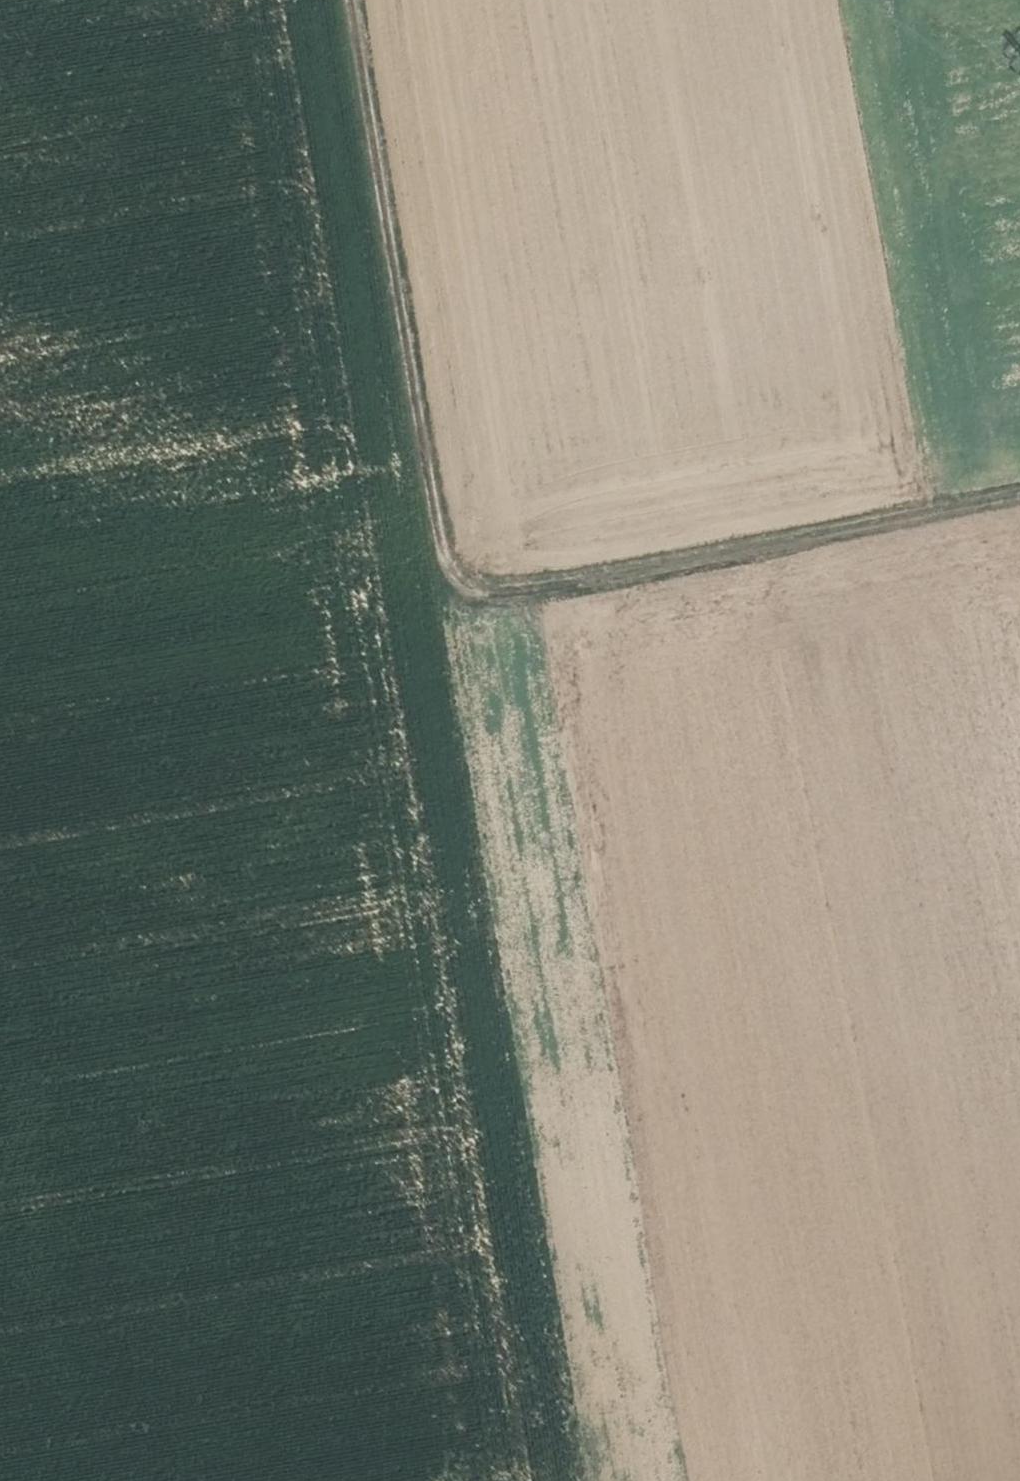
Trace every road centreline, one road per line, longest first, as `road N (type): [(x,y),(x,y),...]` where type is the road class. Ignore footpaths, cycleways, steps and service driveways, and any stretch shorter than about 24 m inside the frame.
road 1 (track): [(356,0),(445,555),(471,588),(510,591),(1019,499)]

